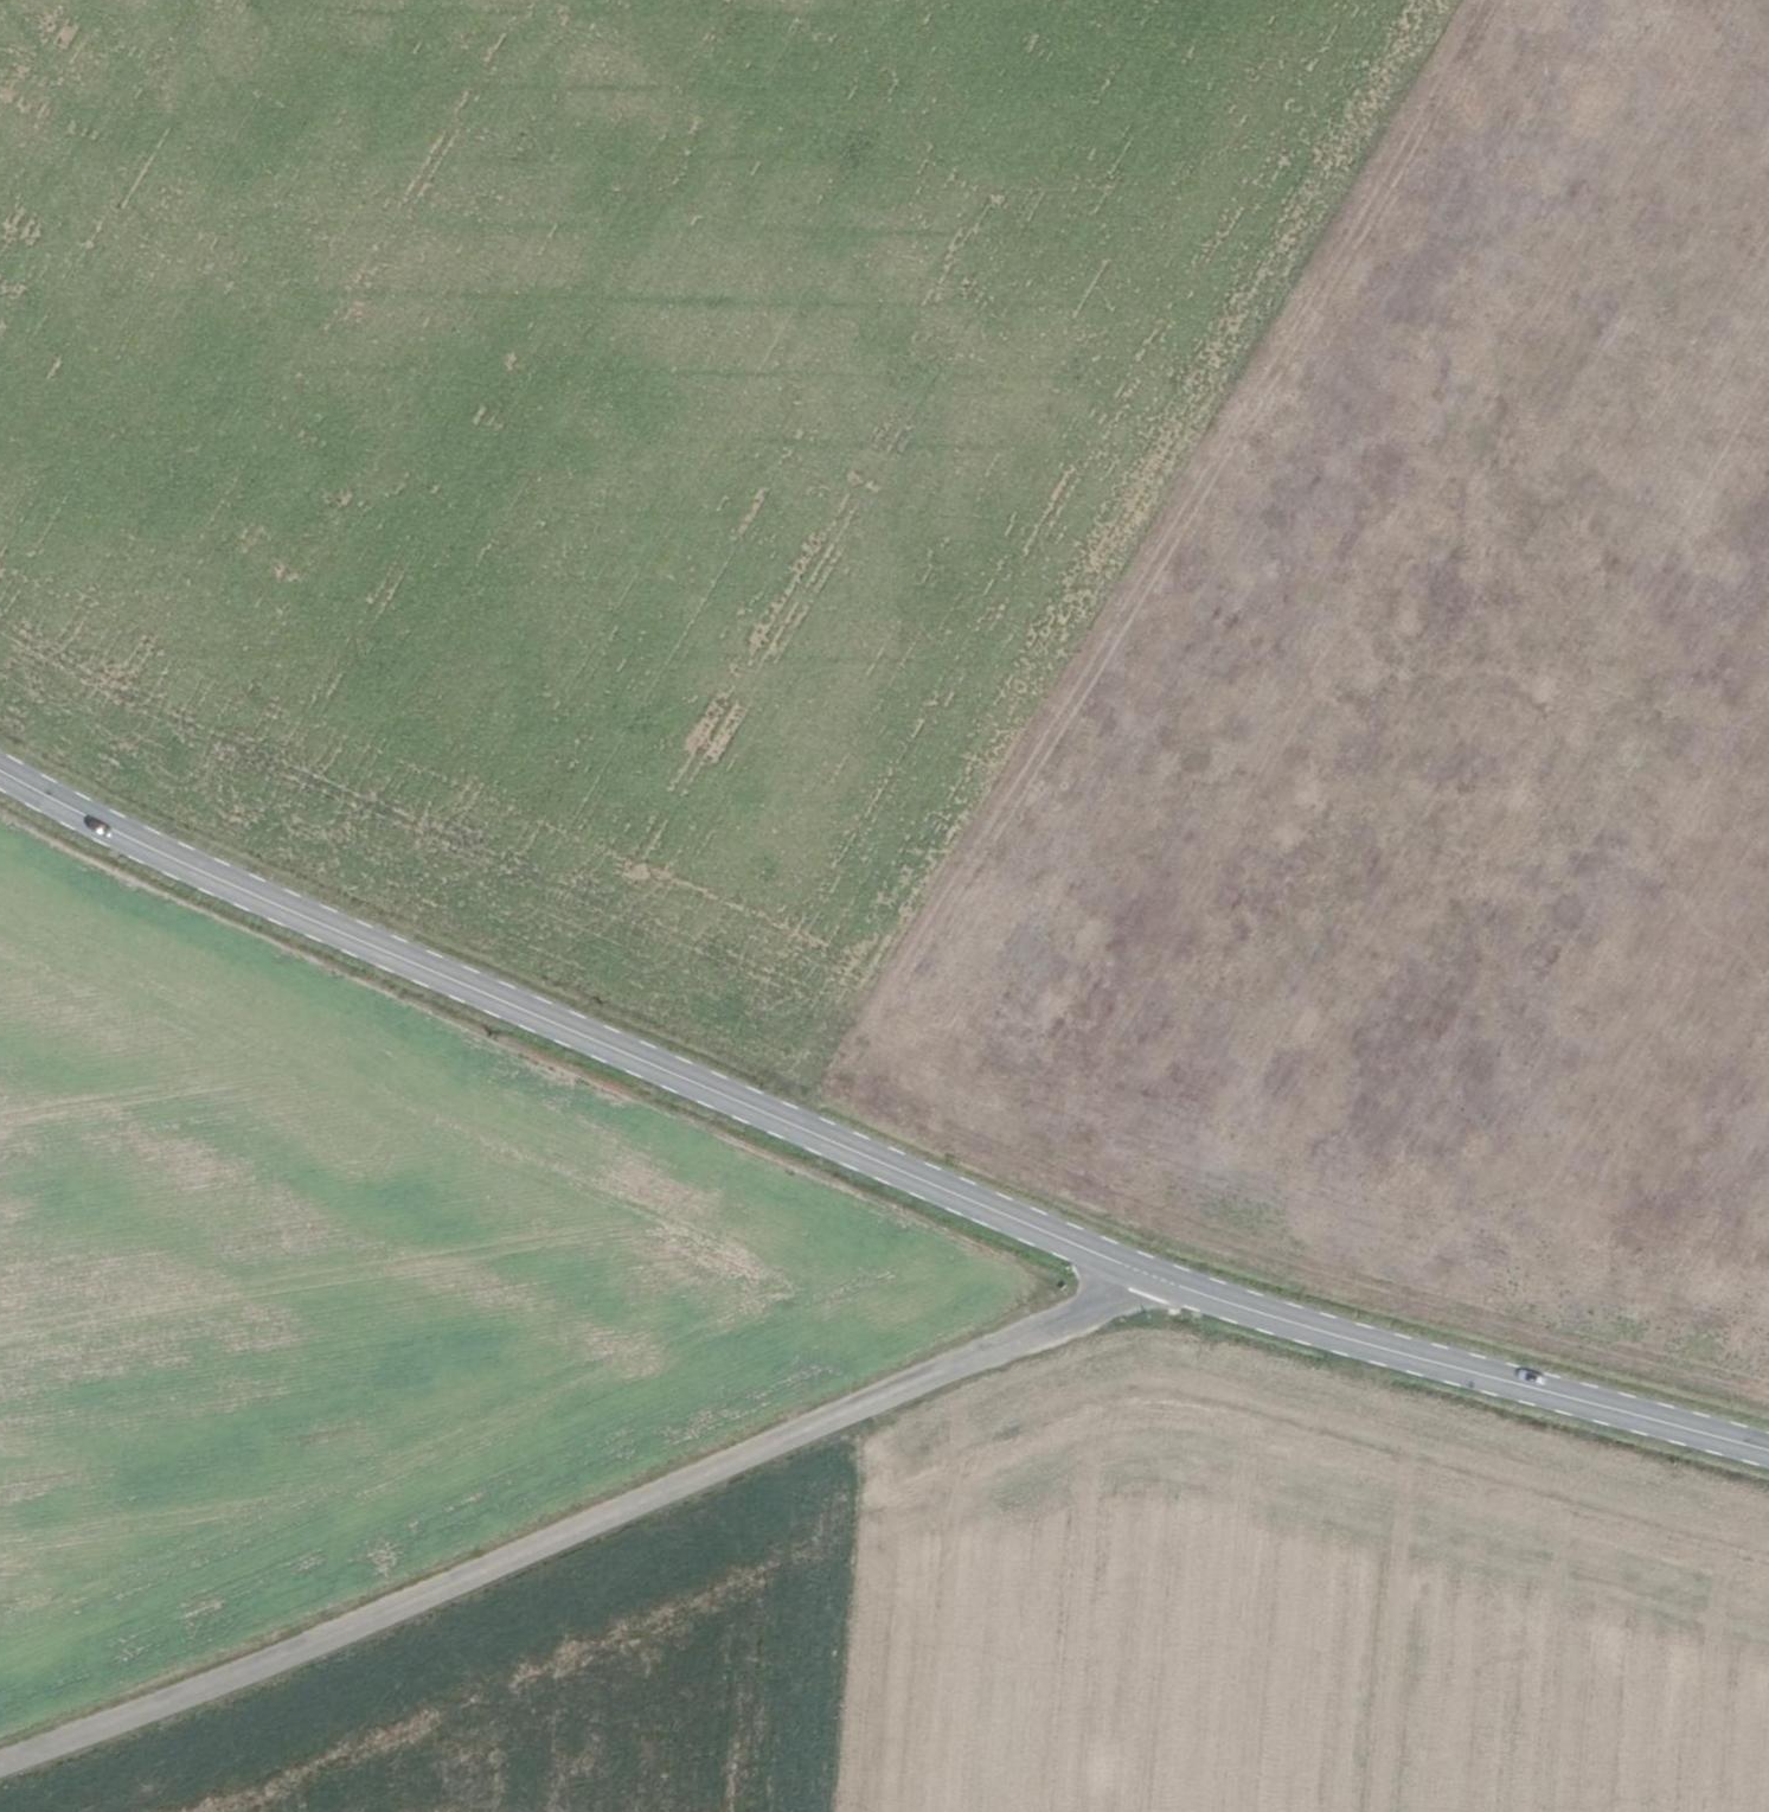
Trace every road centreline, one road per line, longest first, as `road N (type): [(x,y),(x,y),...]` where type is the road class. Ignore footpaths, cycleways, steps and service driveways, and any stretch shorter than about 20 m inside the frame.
road 1 (secondary): [(0,770),(266,901),(1148,1277)]
road 2 (unclassified): [(1148,1277),(354,1623),(0,1753)]
road 3 (secondary): [(1148,1277),(1327,1337),(1768,1456)]

